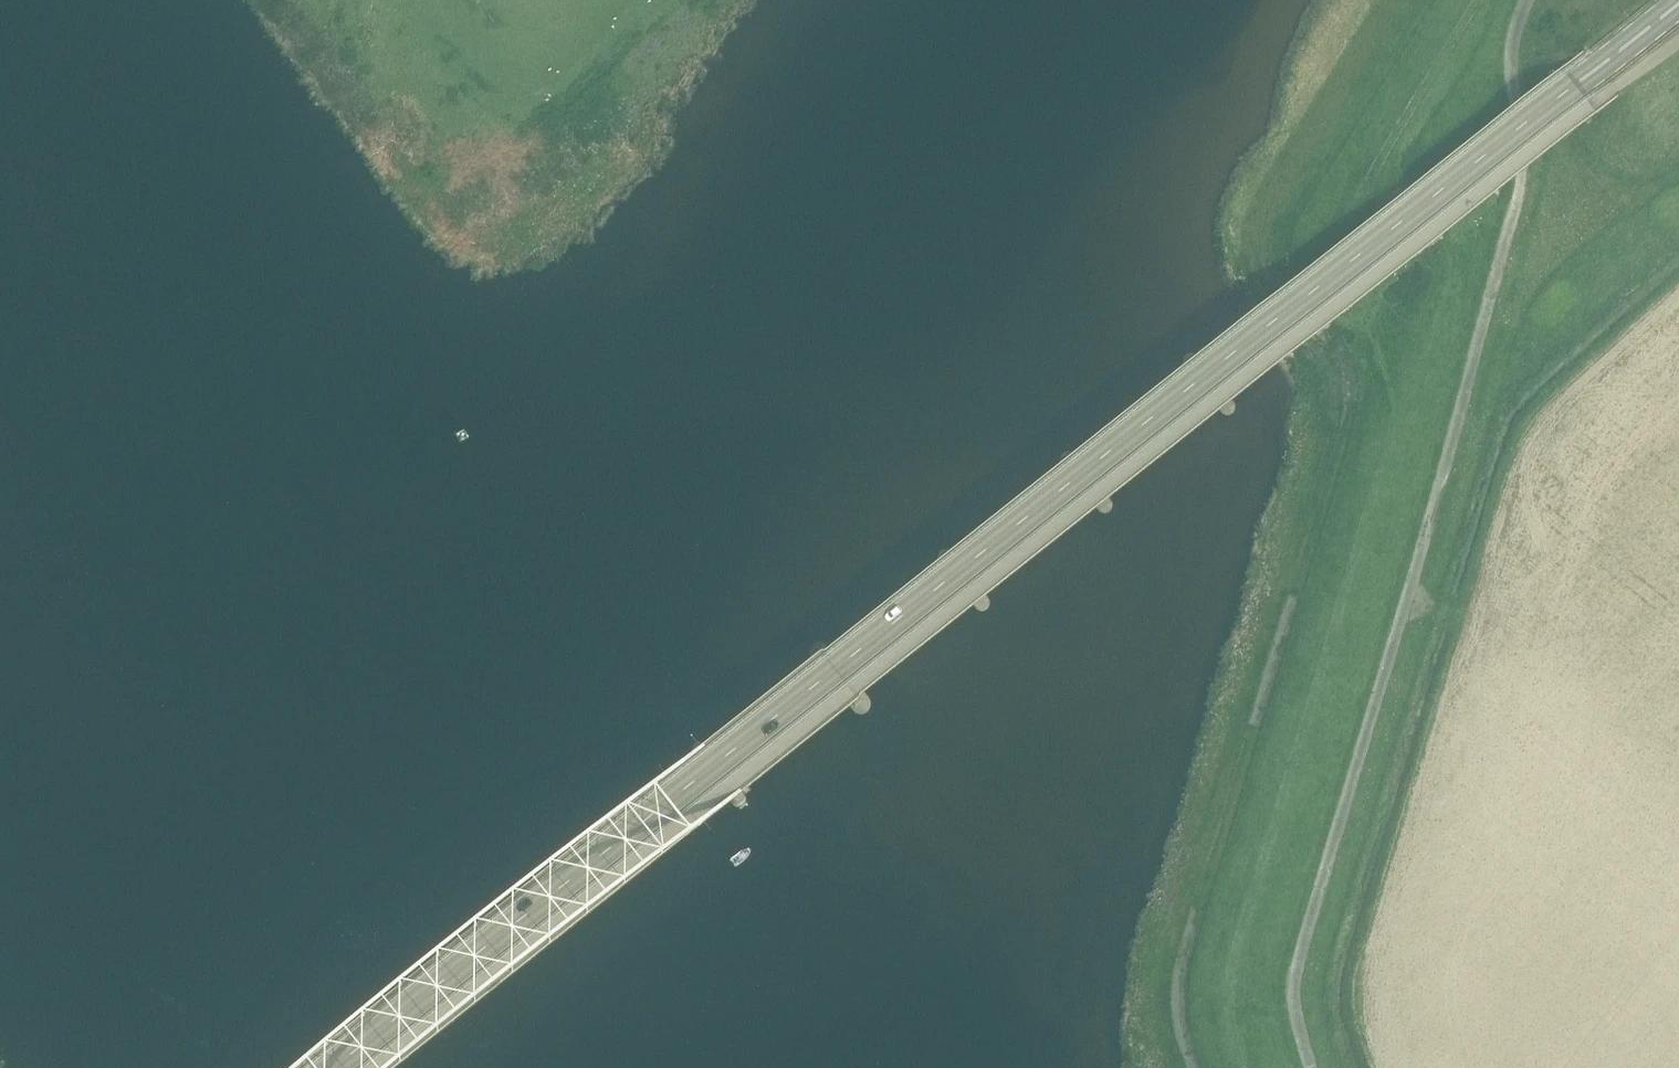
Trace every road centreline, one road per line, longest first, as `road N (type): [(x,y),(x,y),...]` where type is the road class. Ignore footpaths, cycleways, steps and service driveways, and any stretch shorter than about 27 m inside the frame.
road 1 (secondary): [(339,1067),(1678,4)]
road 2 (track): [(1529,0),(1512,47),(1519,194),(1295,968),(1292,1000),(1312,1067)]

